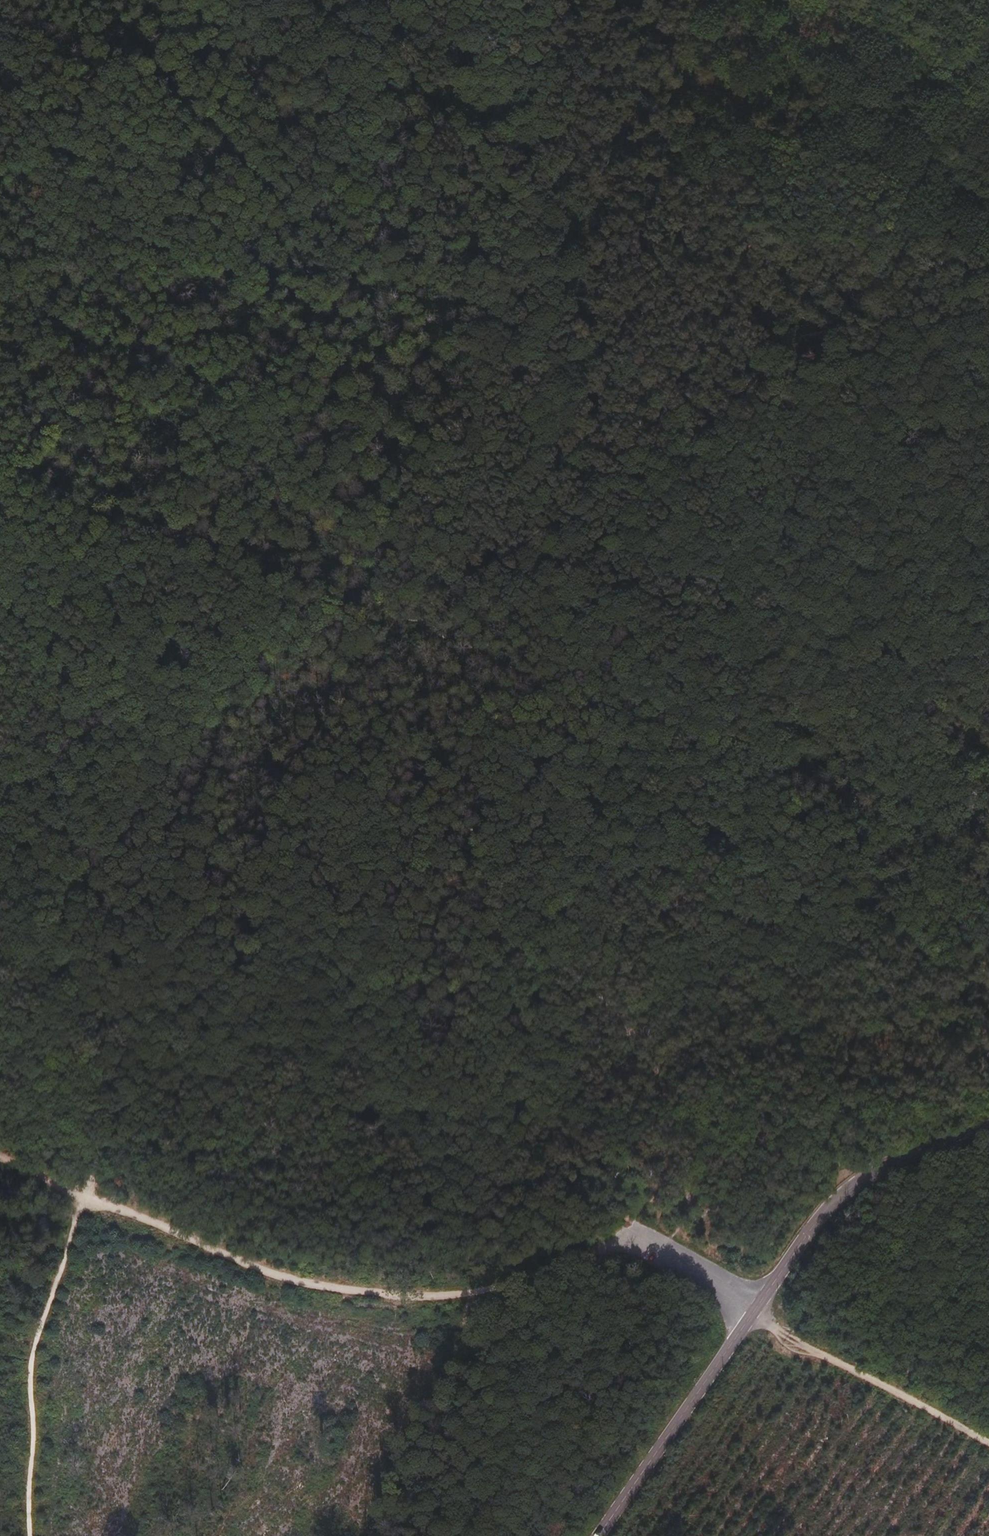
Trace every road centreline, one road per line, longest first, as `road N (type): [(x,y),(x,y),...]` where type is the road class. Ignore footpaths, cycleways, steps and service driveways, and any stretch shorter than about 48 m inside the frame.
road 1 (track): [(637,1233),(594,1241),(533,1271),(451,1289),(302,1290),(80,1193)]
road 2 (tertiary): [(988,1124),(837,1197),(597,1535)]
road 3 (track): [(988,1443),(755,1309)]

